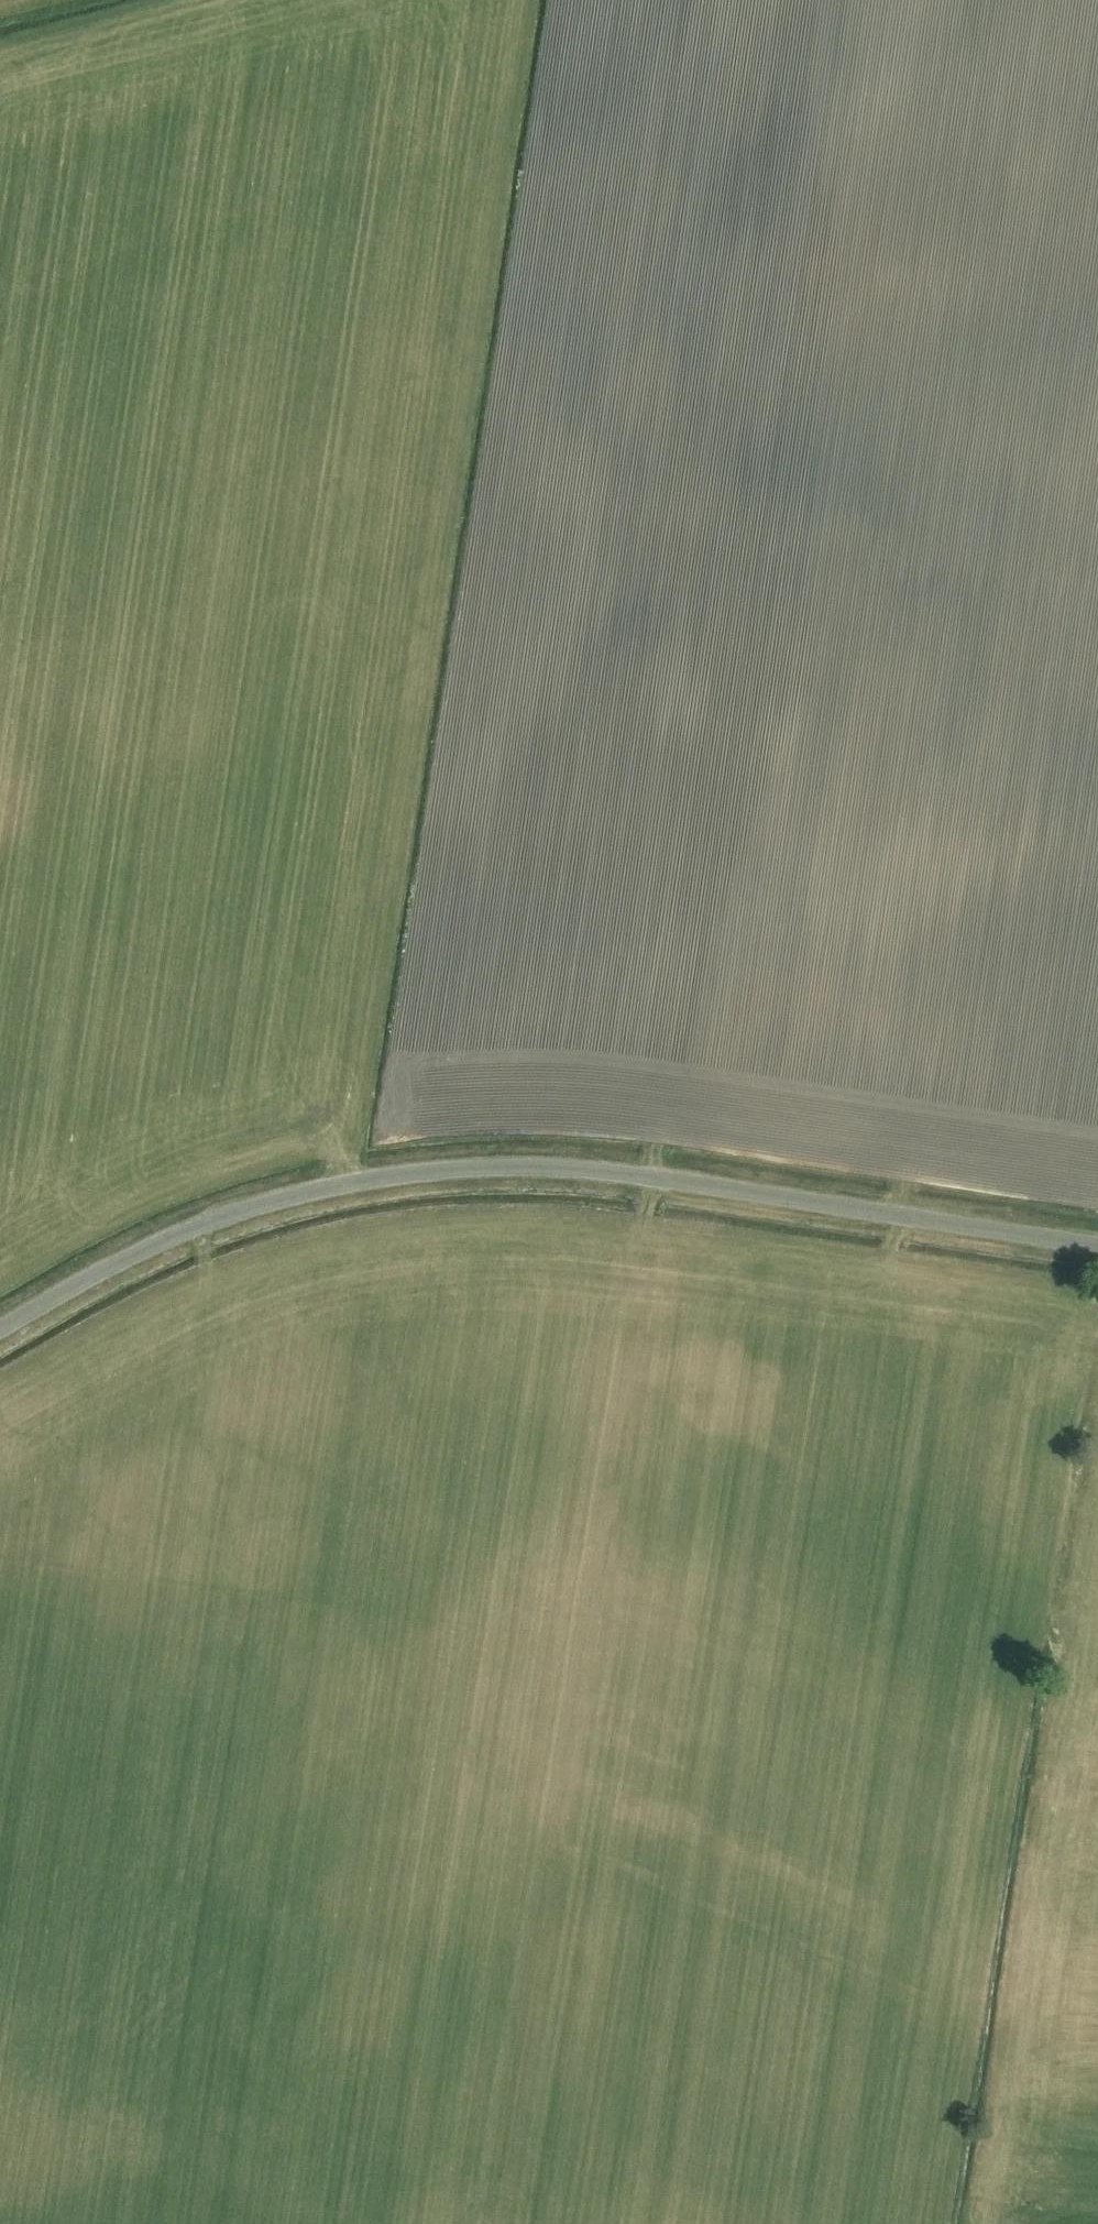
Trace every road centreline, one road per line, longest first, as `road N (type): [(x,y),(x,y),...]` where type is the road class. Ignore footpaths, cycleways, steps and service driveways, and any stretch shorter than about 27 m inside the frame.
road 1 (unclassified): [(0,1328),(105,1266),(250,1204),(415,1167),(587,1168),(1097,1247)]

